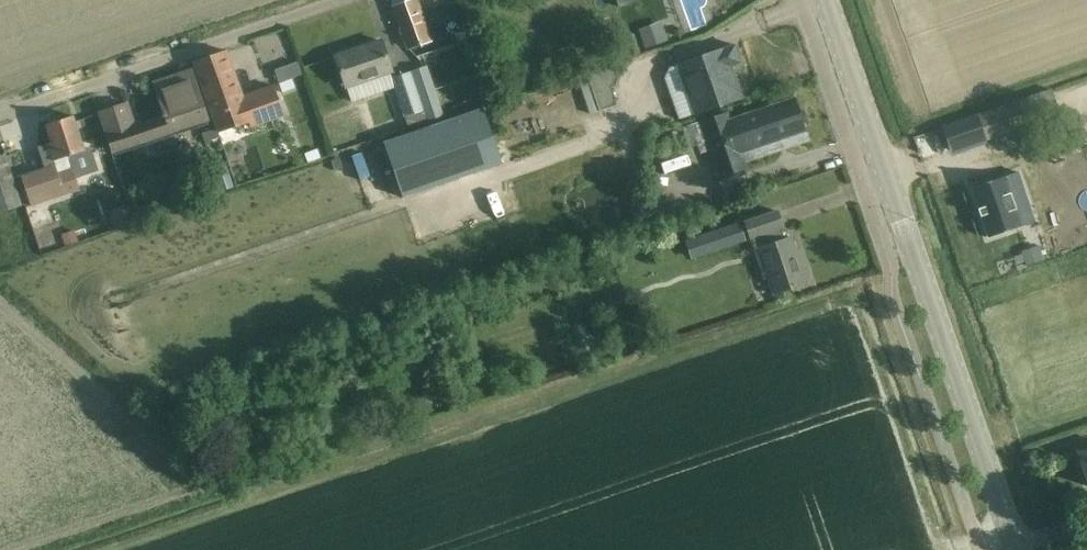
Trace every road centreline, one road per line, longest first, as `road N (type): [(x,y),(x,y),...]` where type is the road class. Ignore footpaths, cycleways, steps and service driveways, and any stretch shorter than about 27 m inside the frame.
road 1 (secondary): [(1008,549),(820,0)]
road 2 (unclassified): [(0,121),(360,0)]

